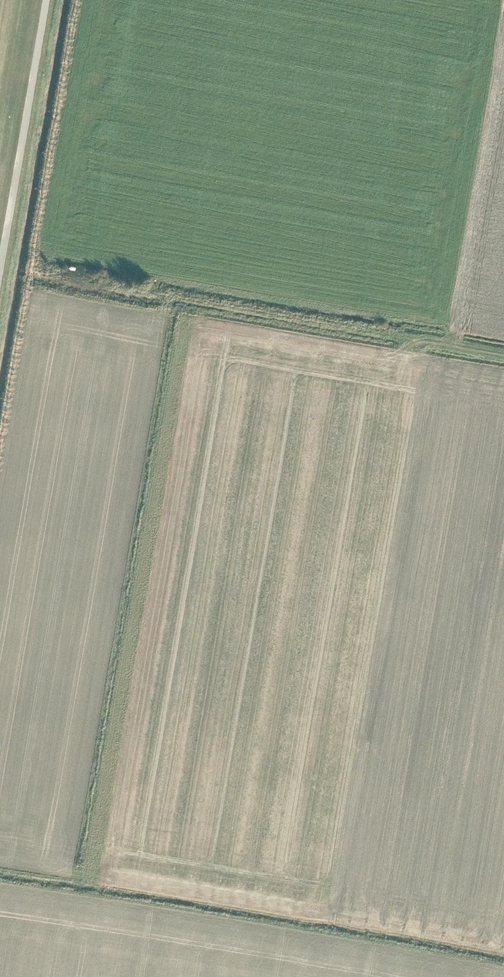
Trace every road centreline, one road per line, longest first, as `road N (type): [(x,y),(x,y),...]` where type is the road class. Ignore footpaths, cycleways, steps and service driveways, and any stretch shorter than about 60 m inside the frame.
road 1 (track): [(503,354),(34,270)]
road 2 (track): [(0,276),(47,0)]

